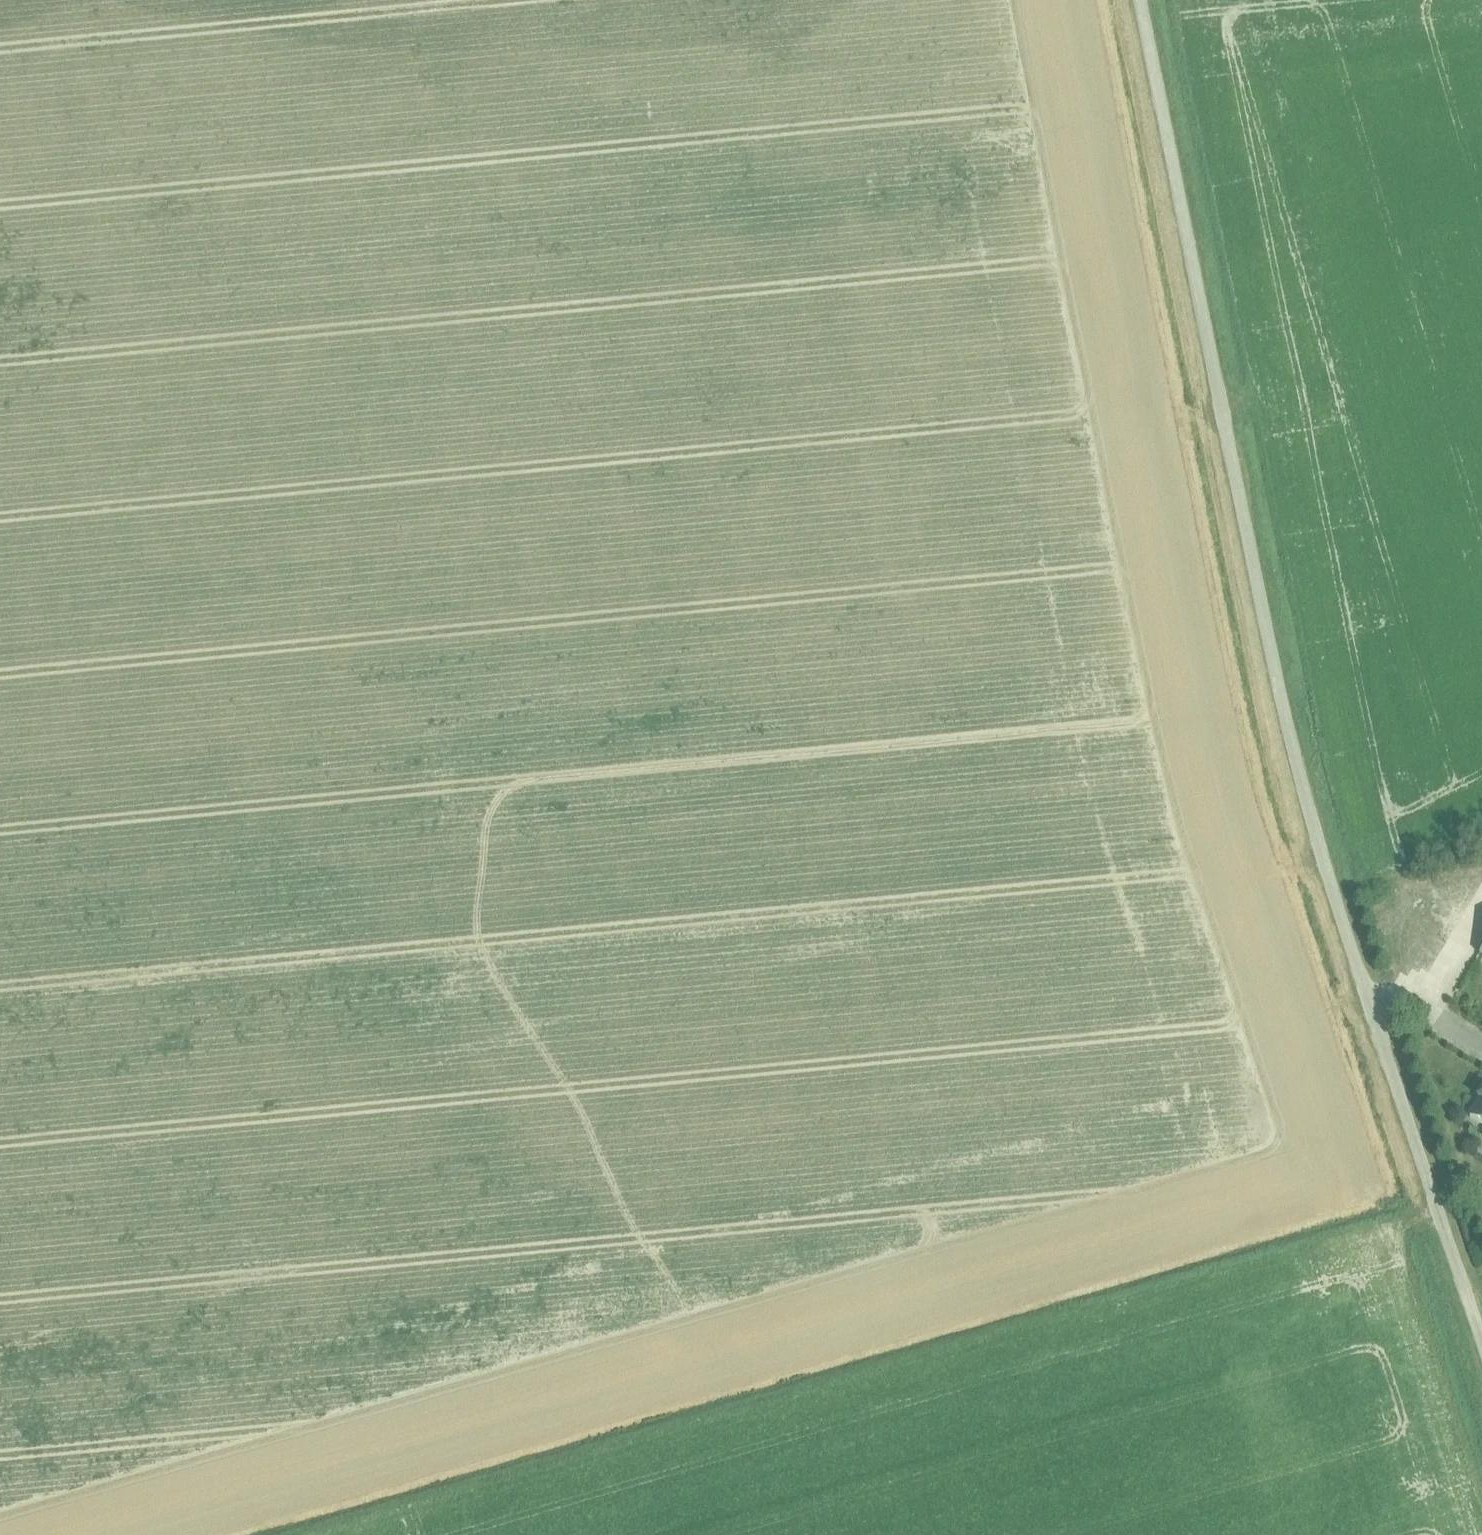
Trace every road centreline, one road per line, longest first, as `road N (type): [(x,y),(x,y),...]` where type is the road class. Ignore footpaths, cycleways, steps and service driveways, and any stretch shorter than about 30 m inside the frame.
road 1 (unclassified): [(1481,1354),(1296,759),(1139,0)]

